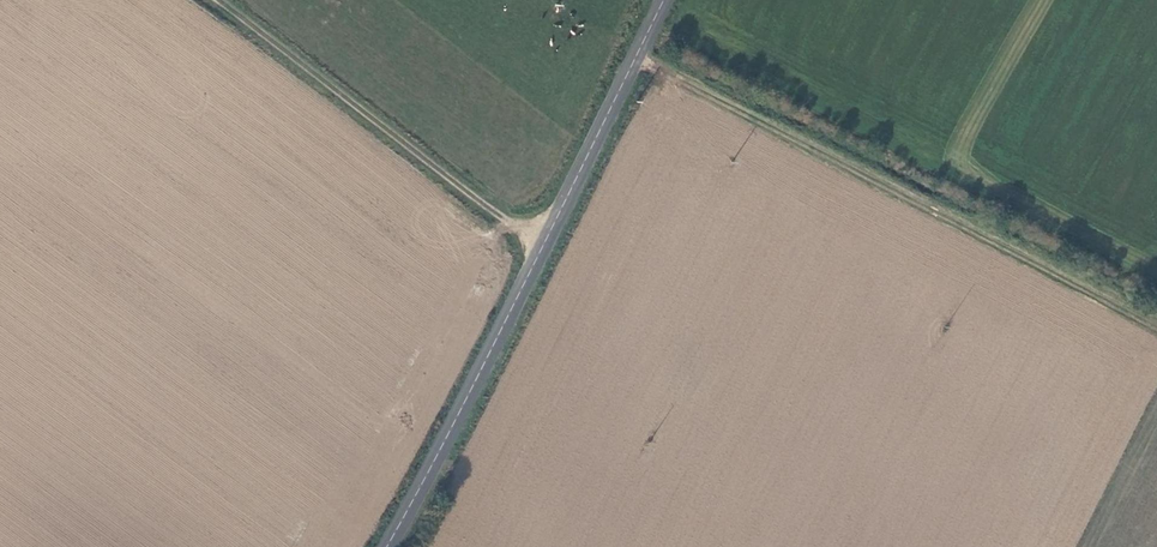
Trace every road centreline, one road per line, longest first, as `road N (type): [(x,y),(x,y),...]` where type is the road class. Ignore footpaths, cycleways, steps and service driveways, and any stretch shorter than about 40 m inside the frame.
road 1 (tertiary): [(391,546),(666,0)]

